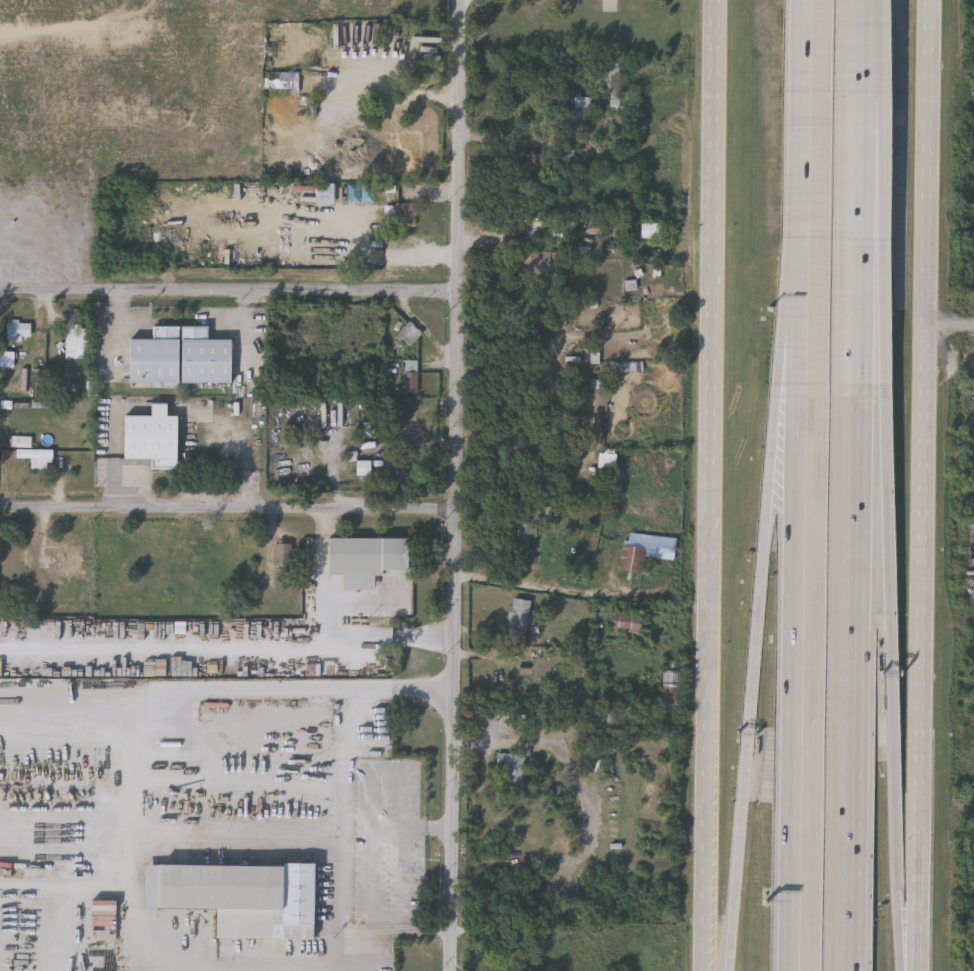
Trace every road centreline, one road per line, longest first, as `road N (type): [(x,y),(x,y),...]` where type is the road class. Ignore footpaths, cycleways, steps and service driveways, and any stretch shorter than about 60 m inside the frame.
road 1 (secondary): [(918,970),(928,0)]
road 2 (residential): [(449,970),(459,0)]
road 3 (motorway): [(780,384),(729,970)]
road 4 (motorway): [(911,970),(891,676),(889,384)]
road 5 (motorway): [(810,384),(801,970)]
road 6 (motorway): [(851,970),(858,385)]
road 7 (residential): [(456,292),(0,293)]
road 8 (residential): [(455,511),(0,510)]
road 9 (secondary): [(709,590),(705,970)]
road 10 (motorway): [(889,384),(884,158),(866,44)]
road 11 (motorway): [(858,385),(866,44)]
road 12 (secondary): [(713,256),(709,590)]
road 13 (secondary): [(716,0),(713,256)]
road 14 (motorway): [(813,0),(809,244)]
road 15 (motorway): [(809,244),(780,384)]
road 16 (motorway): [(809,244),(810,384)]

